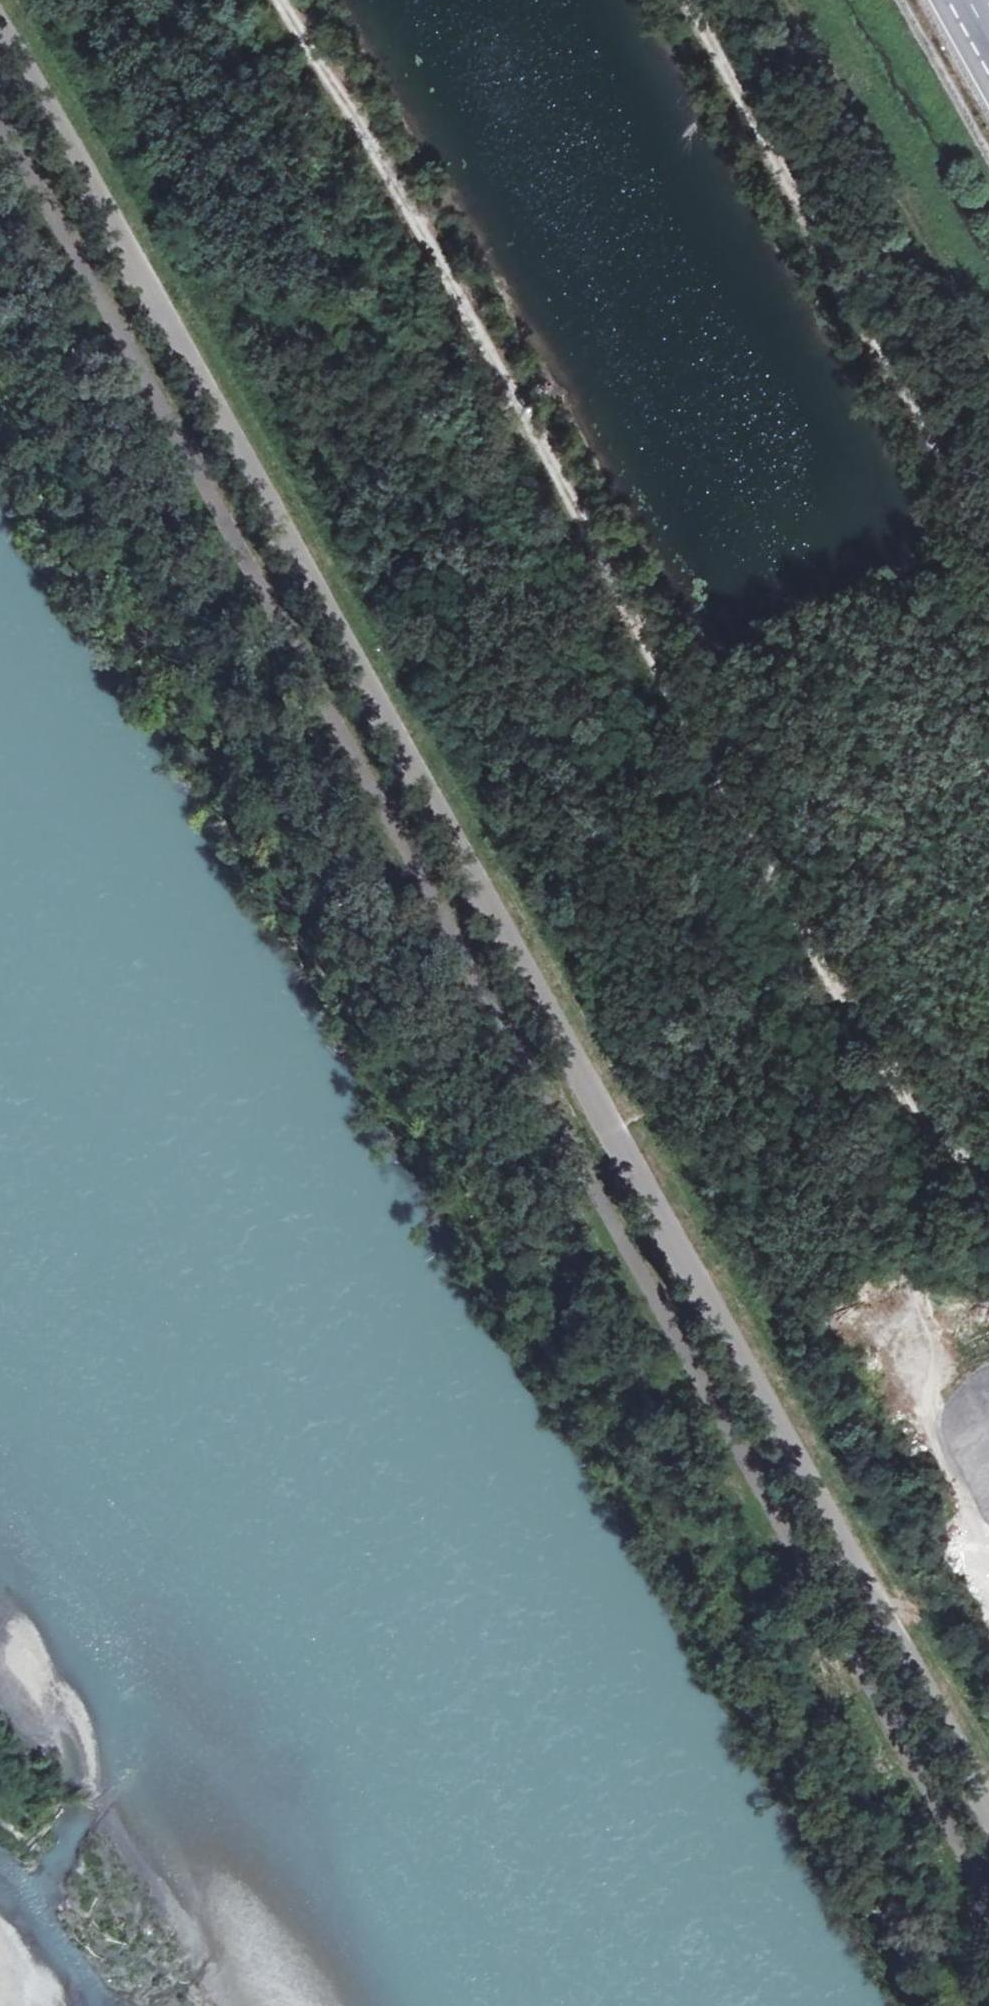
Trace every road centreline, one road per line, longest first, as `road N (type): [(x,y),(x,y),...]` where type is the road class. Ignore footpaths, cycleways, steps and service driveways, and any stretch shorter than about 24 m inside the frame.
road 1 (track): [(988,1162),(976,1165),(932,1143),(275,0)]
road 2 (track): [(988,532),(683,0)]

